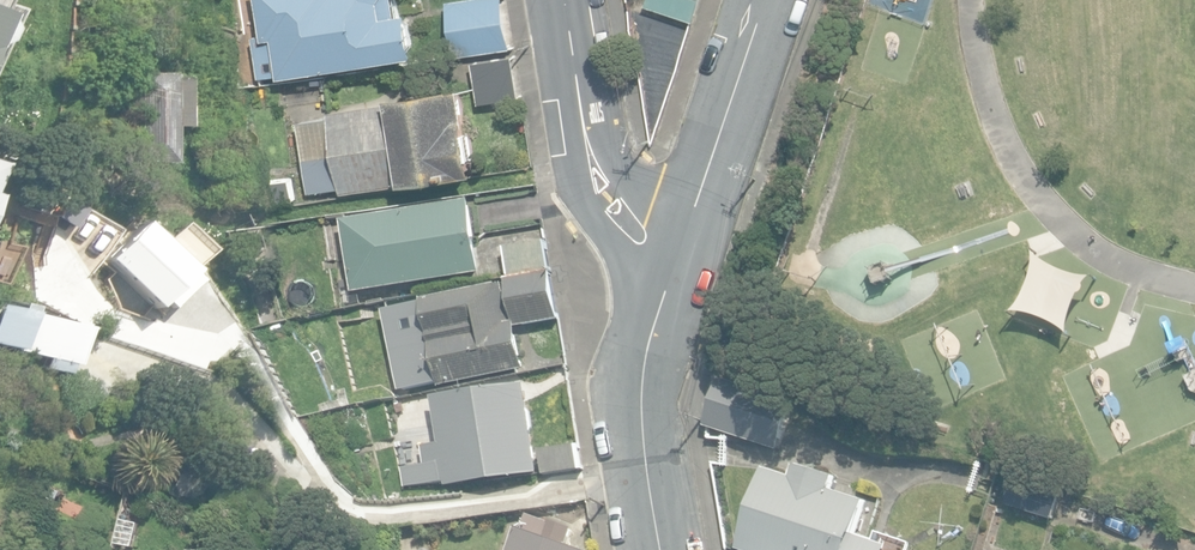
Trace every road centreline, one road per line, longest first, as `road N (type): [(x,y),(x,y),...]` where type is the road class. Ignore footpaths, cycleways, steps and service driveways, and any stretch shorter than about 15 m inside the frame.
road 1 (residential): [(673,268),(626,222),(595,172),(567,0)]
road 2 (unclassified): [(661,549),(643,374),(673,268)]
road 3 (unclassified): [(764,0),(673,268)]

